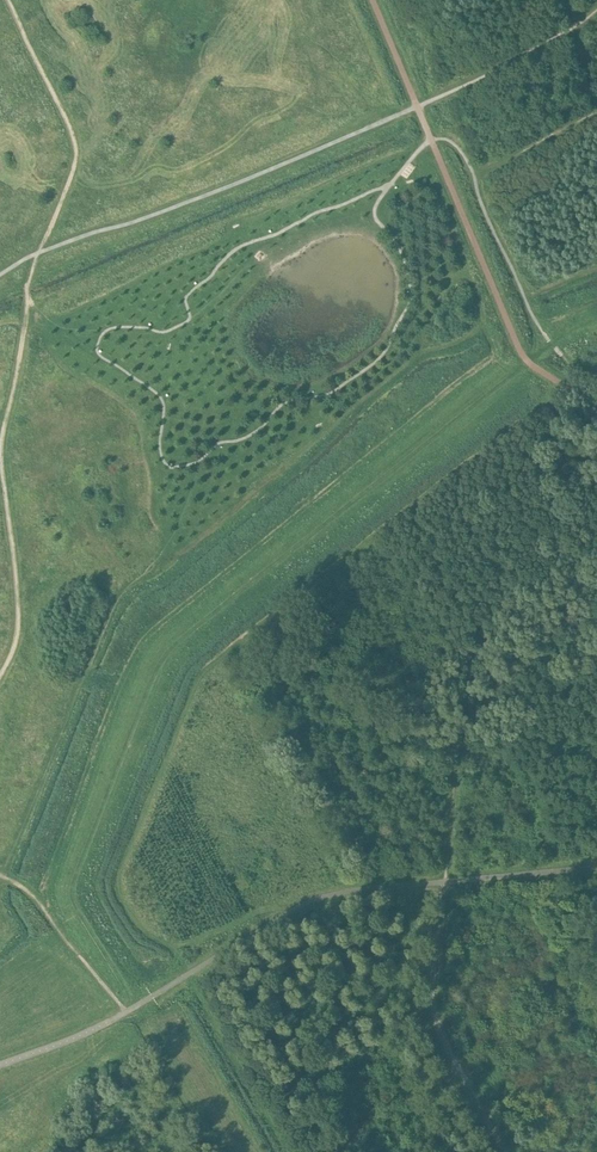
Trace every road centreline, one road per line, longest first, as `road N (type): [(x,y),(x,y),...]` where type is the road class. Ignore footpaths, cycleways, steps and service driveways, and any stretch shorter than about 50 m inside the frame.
road 1 (track): [(596,319),(515,369),(156,669),(64,893),(143,1001)]
road 2 (track): [(460,713),(235,653),(532,419),(560,385)]
road 3 (track): [(445,881),(460,713),(596,623)]
road 4 (track): [(507,1151),(441,1031),(434,992),(445,881)]

